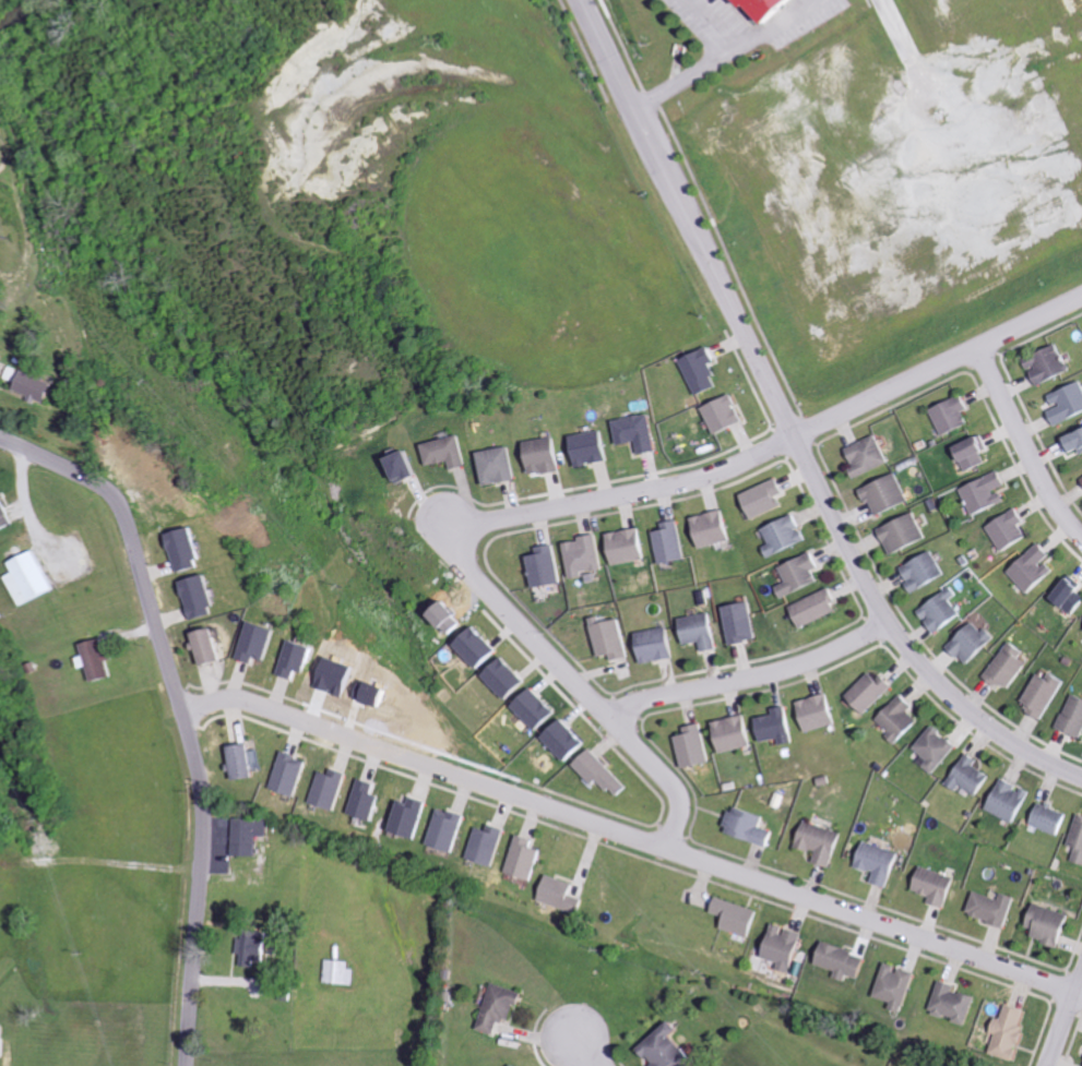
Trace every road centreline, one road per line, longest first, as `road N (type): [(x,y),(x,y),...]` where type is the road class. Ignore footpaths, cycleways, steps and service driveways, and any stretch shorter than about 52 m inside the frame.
road 1 (residential): [(1081,293),(717,469),(450,529),(462,560),(669,780),(680,807),(668,848)]
road 2 (residential): [(1081,992),(227,695),(180,705)]
road 3 (residential): [(577,0),(882,625),(977,719),(1025,755),(1081,781)]
road 4 (residential): [(189,1065),(202,800),(140,561),(110,496),(0,440)]
road 5 (residential): [(611,716),(634,698),(809,659),(882,625)]
road 6 (residential): [(1081,541),(1046,498),(977,349)]
road 7 (residential): [(632,113),(806,0)]

